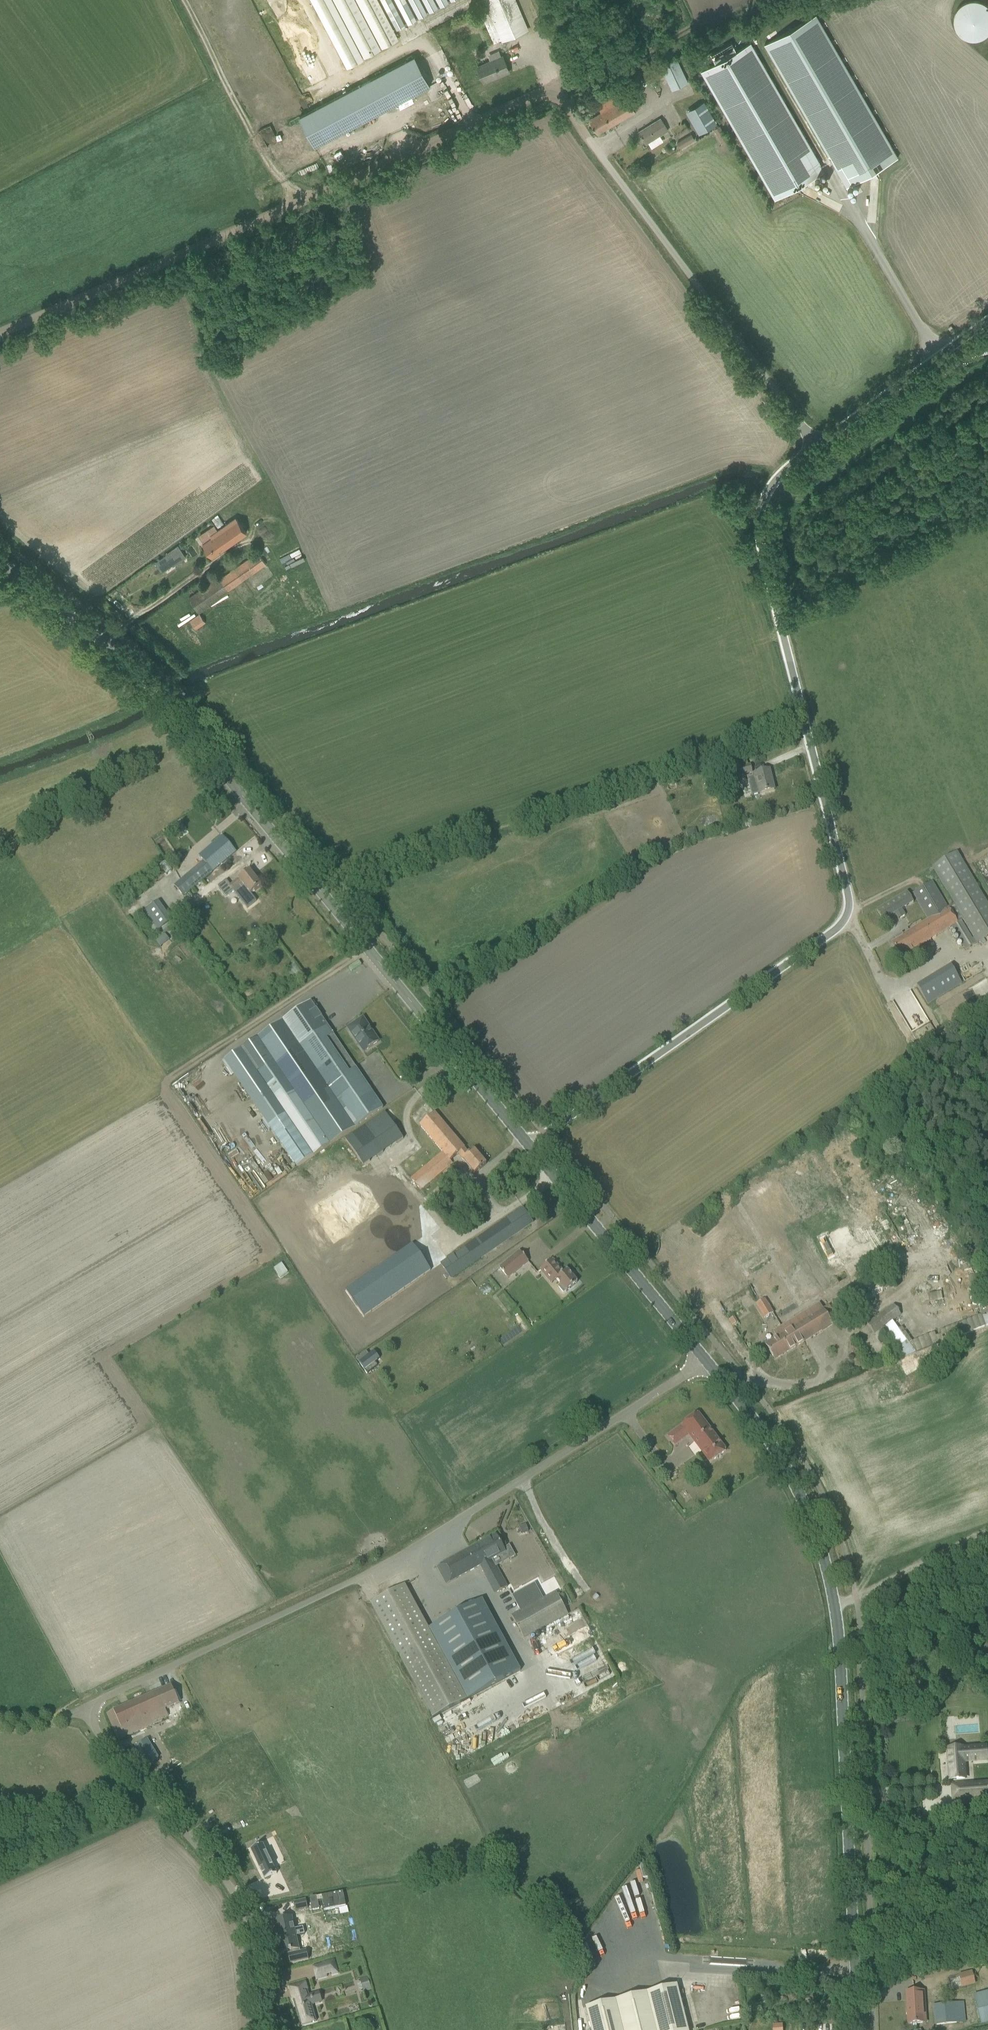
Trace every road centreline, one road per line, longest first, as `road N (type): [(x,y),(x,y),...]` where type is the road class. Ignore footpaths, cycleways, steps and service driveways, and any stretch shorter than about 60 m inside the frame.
road 1 (unclassified): [(704,1358),(379,1566),(275,1609),(87,1709),(247,1914),(262,2029)]
road 2 (unclassified): [(527,1145),(834,930),(846,911),(755,513),(770,480),(814,444)]
road 3 (secondary): [(527,1145),(180,715),(124,658),(0,564)]
road 4 (secondary): [(859,2029),(837,1609),(802,1497),(704,1358)]
road 5 (track): [(586,136),(560,96),(528,106),(0,337)]
road 6 (unclassified): [(814,444),(586,136)]
road 7 (secondary): [(704,1358),(527,1145)]
road 8 (unclassified): [(814,444),(987,311)]

